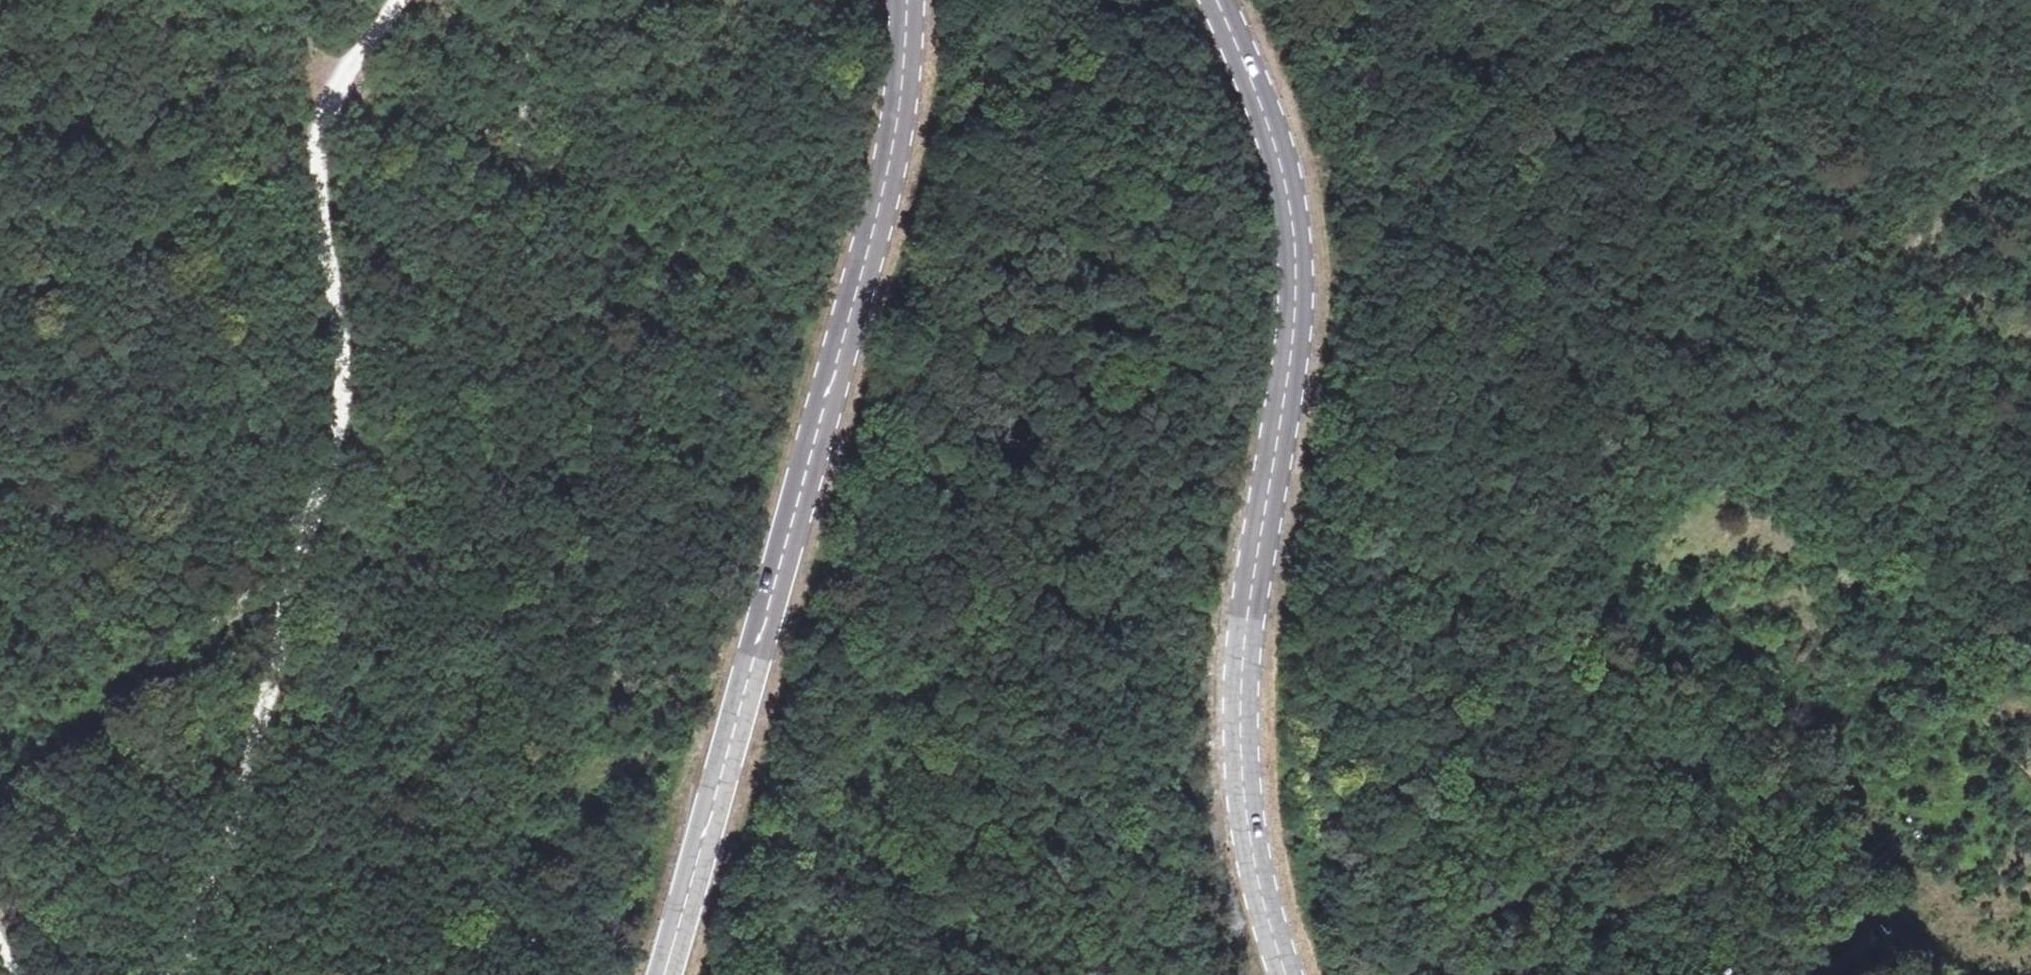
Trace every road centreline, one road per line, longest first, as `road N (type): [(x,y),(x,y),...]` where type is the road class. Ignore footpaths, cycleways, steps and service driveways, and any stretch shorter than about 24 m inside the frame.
road 1 (track): [(198,974),(340,431),(349,360),(322,145),(332,100),(397,0)]
road 2 (secondary): [(904,0),(901,100),(852,307),(664,974)]
road 3 (secondary): [(1285,974),(1248,817),(1241,702),(1251,588),(1295,316),(1293,228),(1281,172),(1215,0)]

